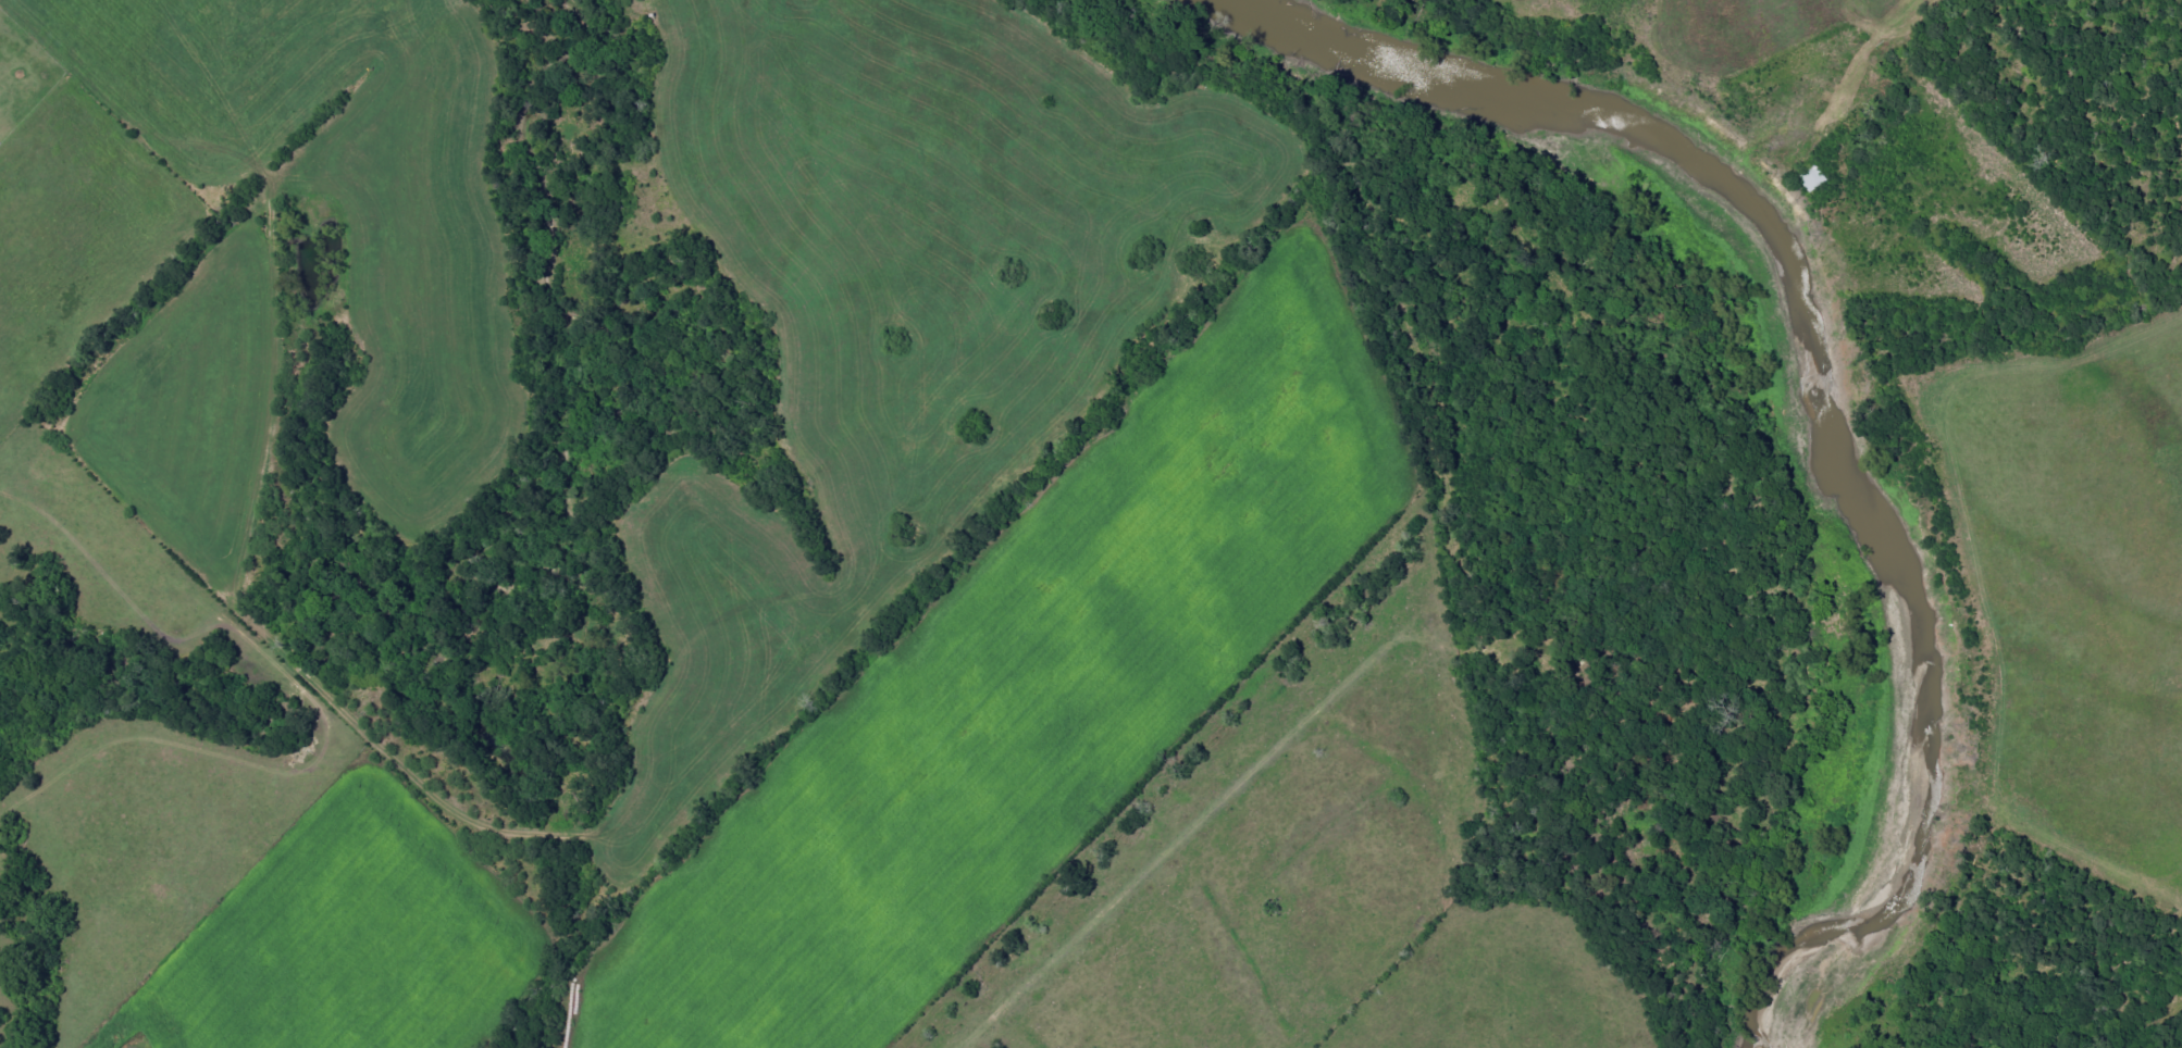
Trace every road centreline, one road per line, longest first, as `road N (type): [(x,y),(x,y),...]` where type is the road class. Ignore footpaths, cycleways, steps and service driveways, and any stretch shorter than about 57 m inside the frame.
road 1 (residential): [(1945,0),(1830,154)]

